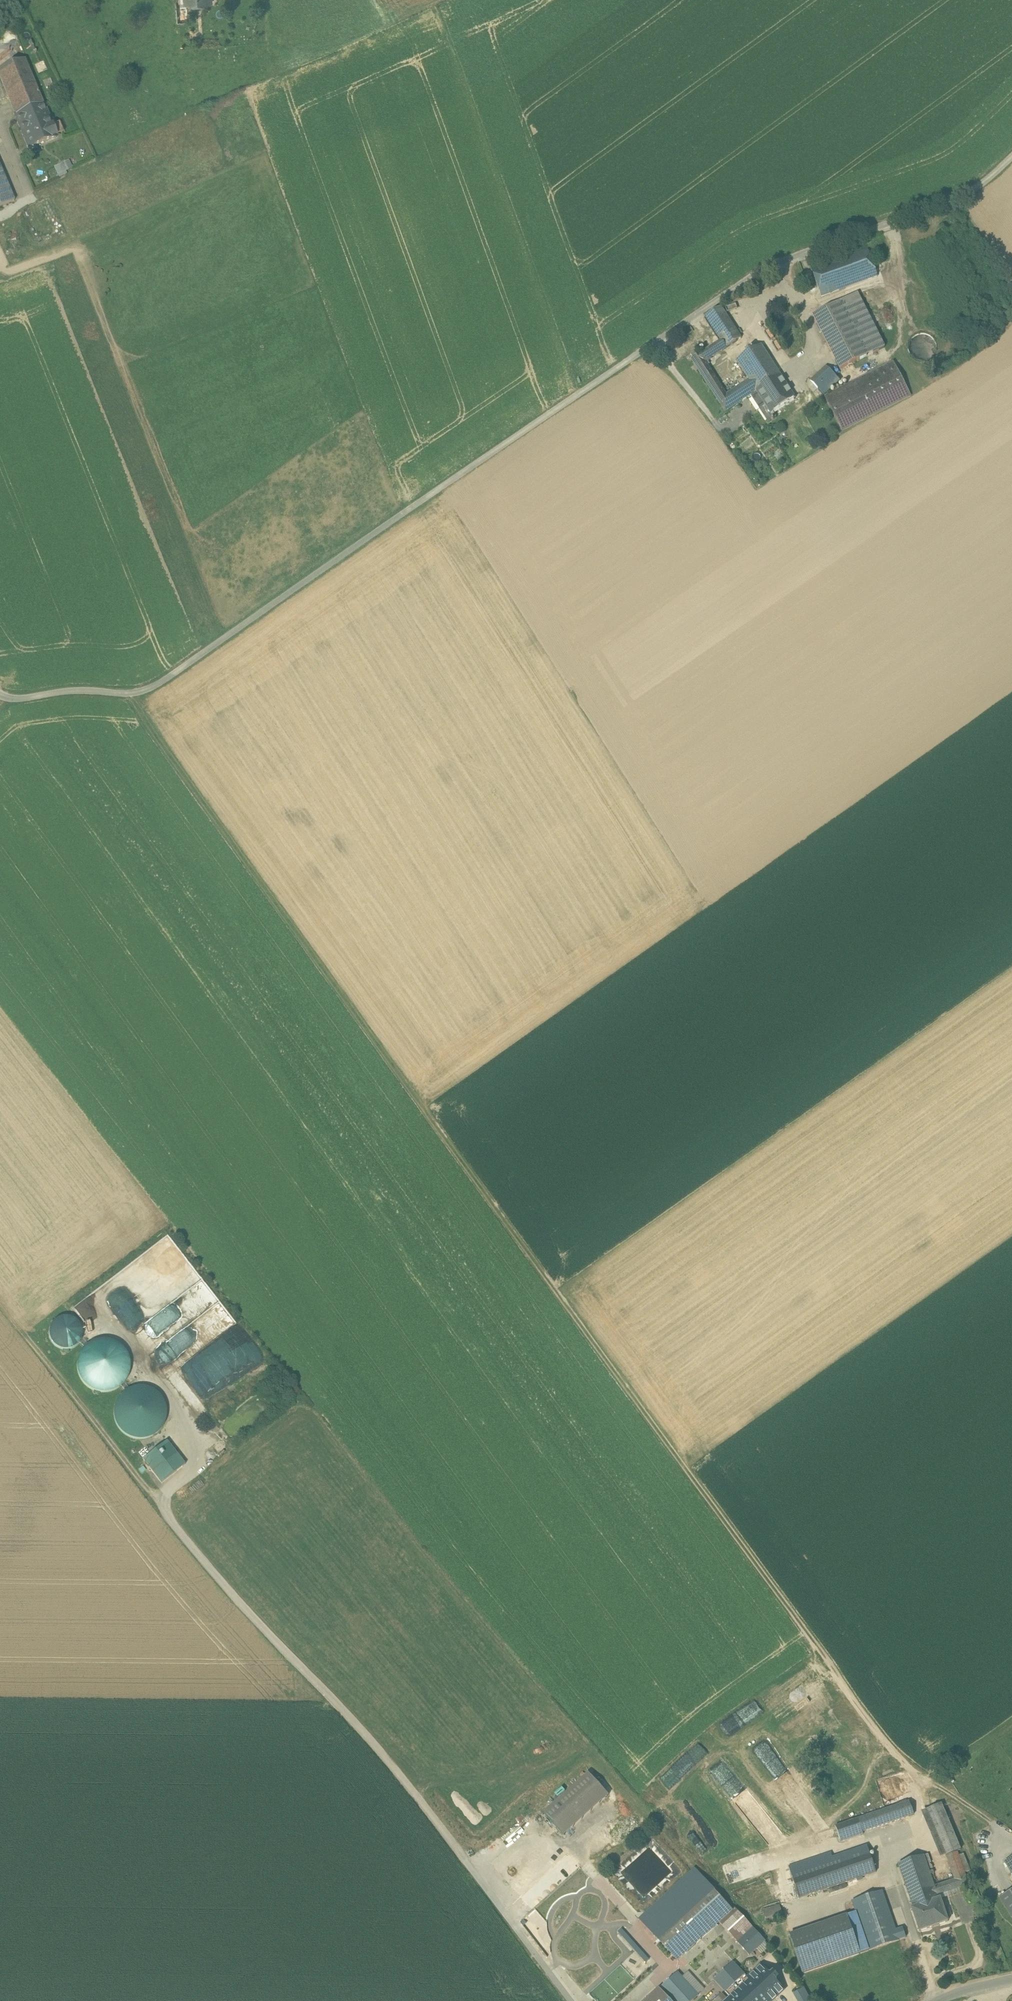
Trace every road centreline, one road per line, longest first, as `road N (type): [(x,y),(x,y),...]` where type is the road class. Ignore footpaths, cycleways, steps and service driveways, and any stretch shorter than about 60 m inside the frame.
road 1 (track): [(131,694),(889,1745),(923,1777),(1011,1715)]
road 2 (unclassified): [(1011,158),(952,202),(757,274),(150,689),(0,695)]
road 3 (track): [(158,1503),(0,1301)]
road 4 (track): [(783,261),(817,335),(818,349),(801,364),(780,358),(757,322),(766,298)]
road 5 (track): [(821,1847),(830,1820),(857,1797),(889,1745)]

